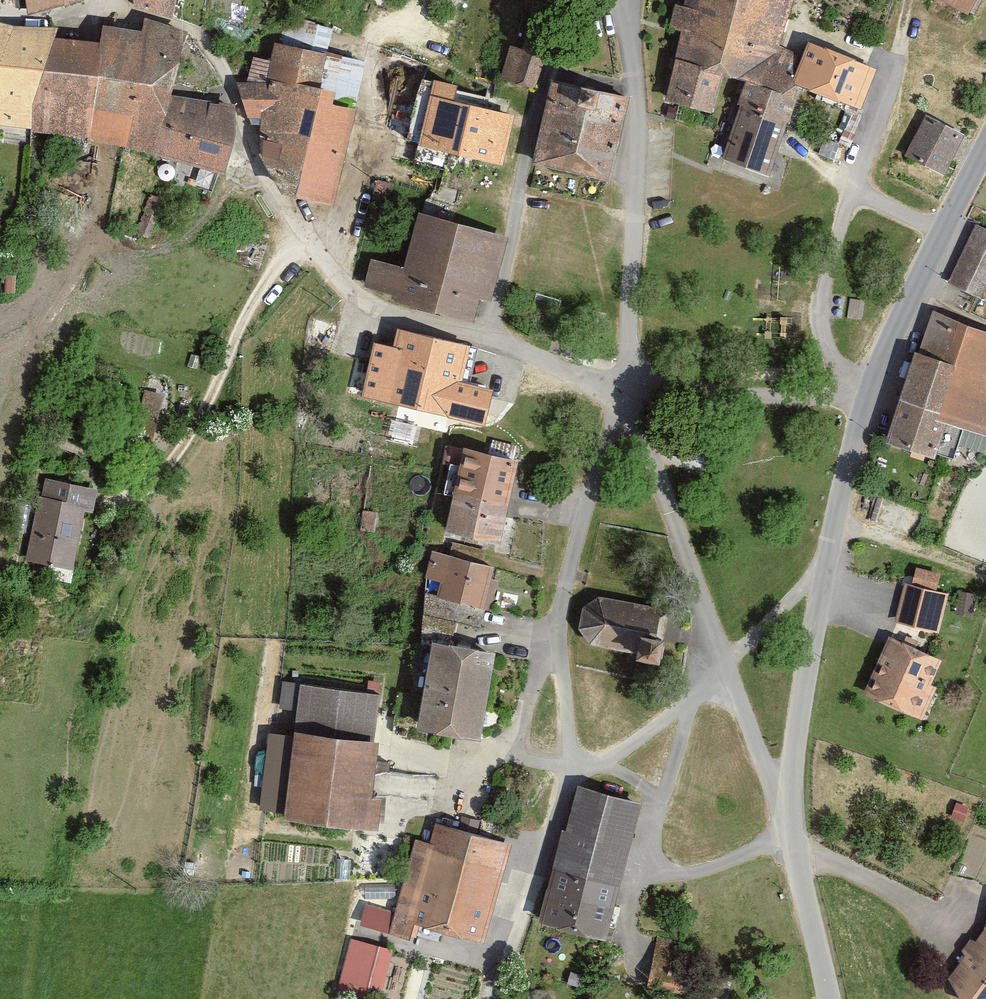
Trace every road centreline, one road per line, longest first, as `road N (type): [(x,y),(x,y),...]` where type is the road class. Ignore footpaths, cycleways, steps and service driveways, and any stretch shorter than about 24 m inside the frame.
road 1 (tertiary): [(985,143),(860,395),(795,721),(790,828)]
road 2 (residential): [(634,387),(489,336),(373,307),(290,219),(248,144)]
road 3 (residential): [(790,828),(722,662),(648,450),(634,387)]
road 4 (residential): [(634,387),(608,434),(558,613),(564,772)]
road 5 (residential): [(634,387),(642,113),(623,0)]
road 6 (tertiary): [(790,828),(827,998)]

